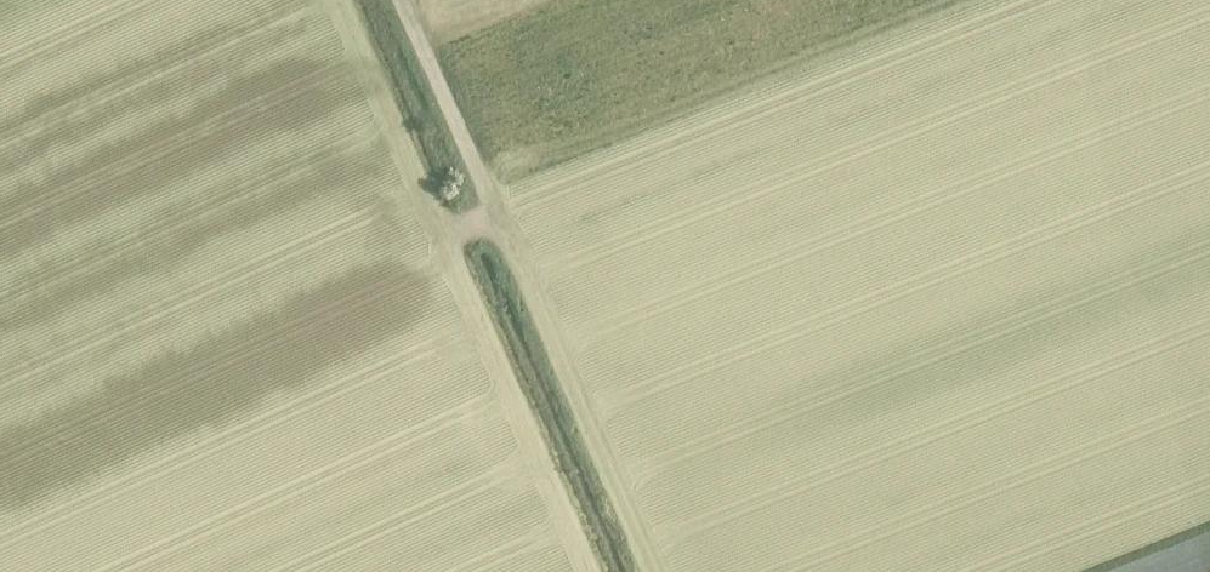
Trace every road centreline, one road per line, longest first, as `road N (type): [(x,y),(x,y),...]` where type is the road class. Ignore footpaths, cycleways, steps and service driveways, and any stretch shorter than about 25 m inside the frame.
road 1 (track): [(657,571),(406,0)]

